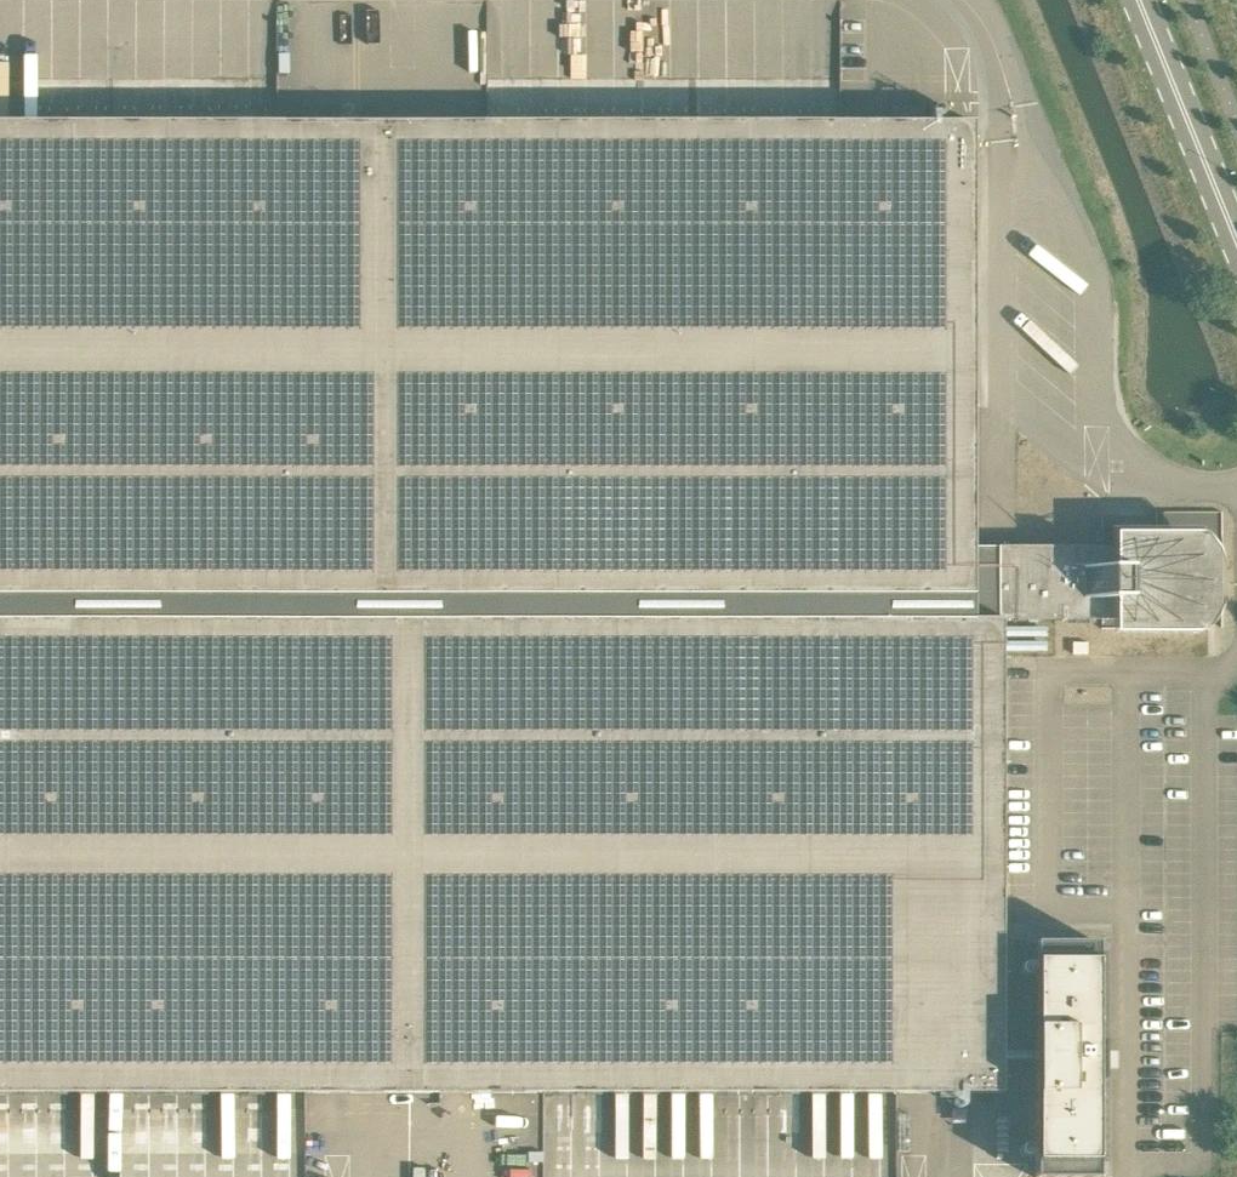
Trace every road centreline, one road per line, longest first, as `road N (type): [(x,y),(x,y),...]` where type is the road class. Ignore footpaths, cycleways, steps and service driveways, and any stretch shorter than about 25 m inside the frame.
road 1 (tertiary): [(1236,241),(1139,0)]

